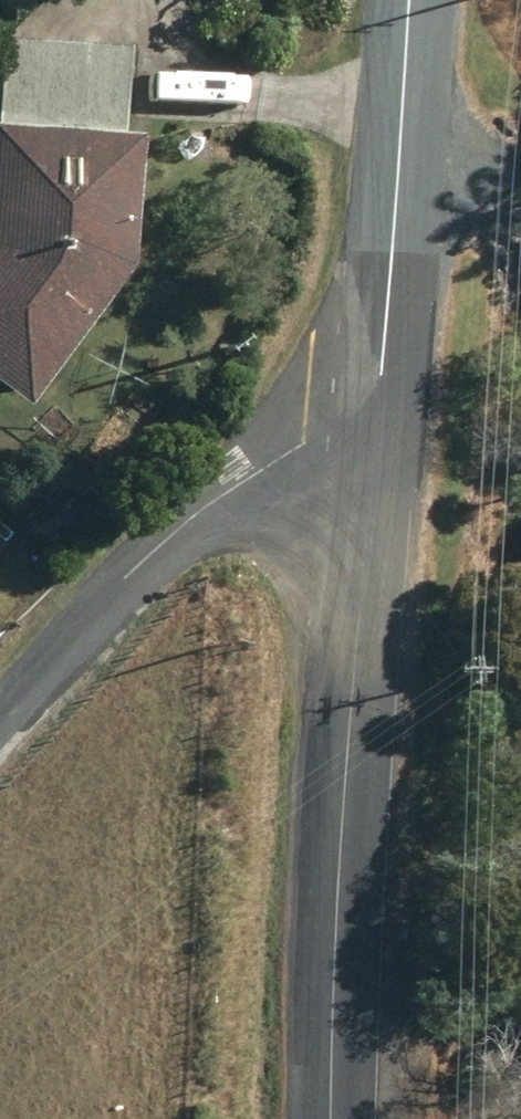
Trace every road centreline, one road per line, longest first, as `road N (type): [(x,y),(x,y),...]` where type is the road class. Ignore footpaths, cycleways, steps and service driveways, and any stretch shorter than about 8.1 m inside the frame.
road 1 (unclassified): [(376,445),(342,861),(334,1118)]
road 2 (unclassified): [(376,445),(307,442),(211,506),(135,570),(0,711)]
road 3 (unclassified): [(407,0),(376,445)]

